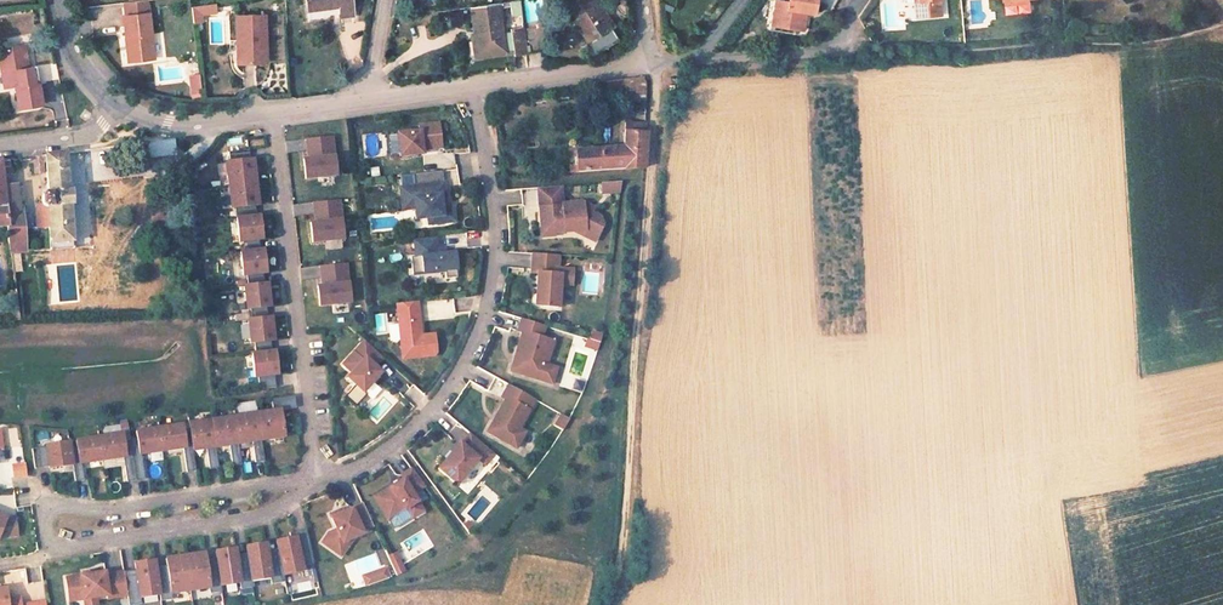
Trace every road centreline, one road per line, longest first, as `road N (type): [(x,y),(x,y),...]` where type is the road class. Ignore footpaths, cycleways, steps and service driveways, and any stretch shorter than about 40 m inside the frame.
road 1 (track): [(647,61),(619,563),(603,604)]
road 2 (residential): [(468,86),(490,247),(488,305),(472,350),(398,443),(314,483)]
road 3 (track): [(844,49),(1134,40),(1222,26)]
road 4 (residential): [(271,113),(314,483)]
road 5 (residential): [(314,483),(261,504),(63,535)]
road 6 (residential): [(468,86),(271,113)]
road 7 (residential): [(647,61),(468,86)]
road 8 (residential): [(271,113),(200,123),(118,109)]
road 9 (residential): [(844,49),(697,58)]
road 10 (residential): [(118,109),(92,137),(0,149)]
road 11 (residential): [(58,0),(66,46),(88,83),(118,109)]

